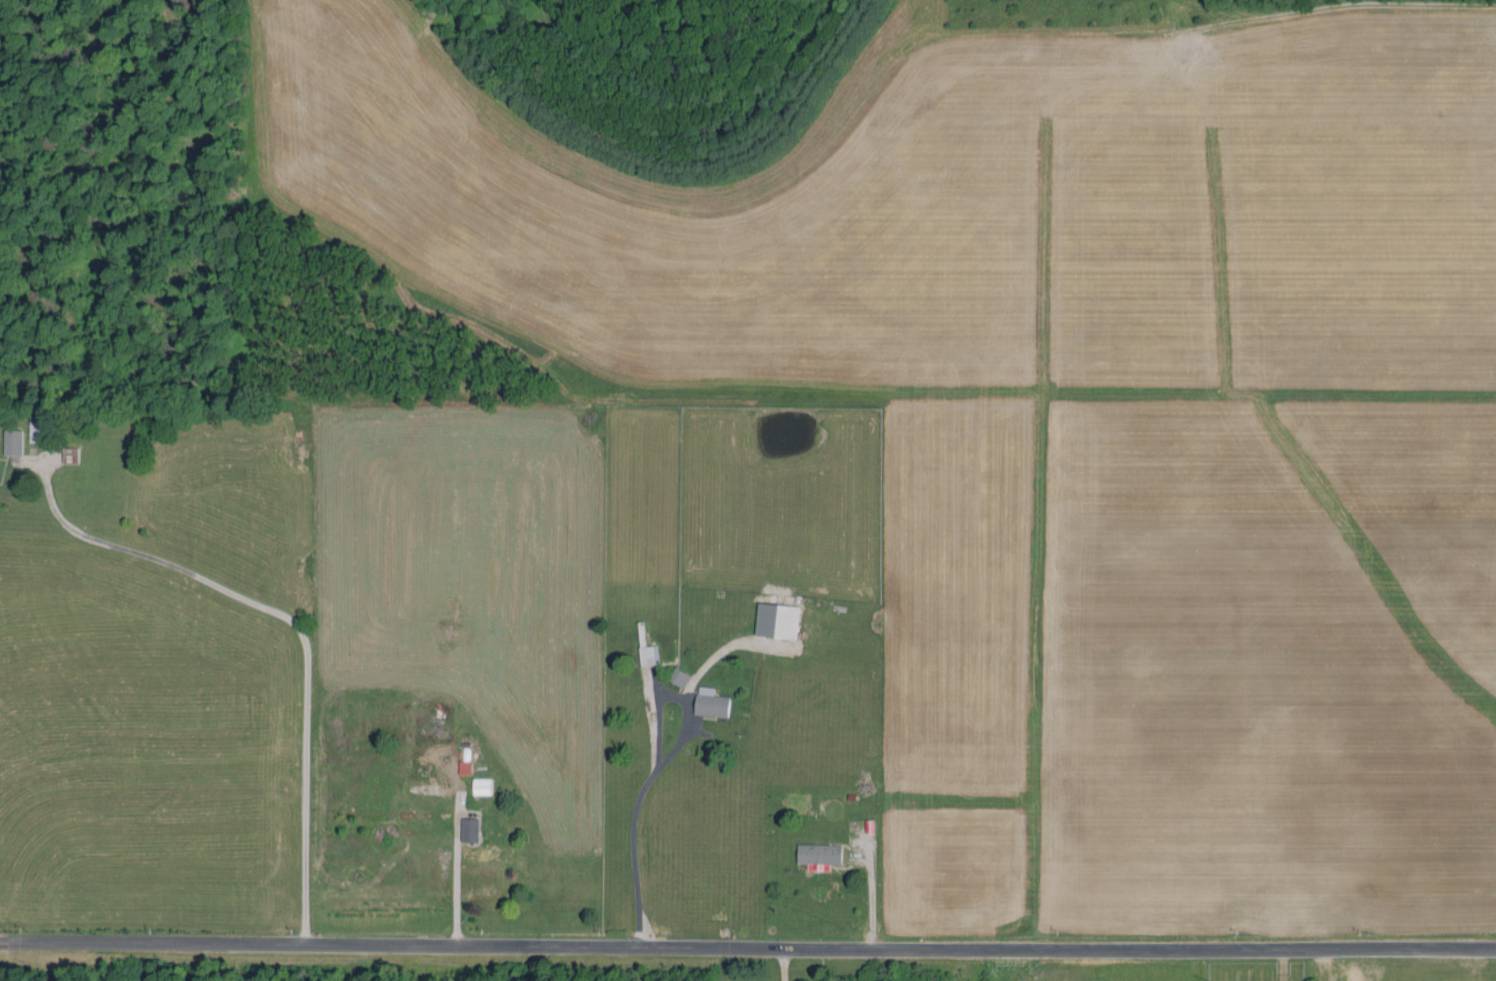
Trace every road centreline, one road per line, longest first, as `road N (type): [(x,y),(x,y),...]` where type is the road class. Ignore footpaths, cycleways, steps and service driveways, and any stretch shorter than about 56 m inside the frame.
road 1 (tertiary): [(1495,956),(0,941)]

